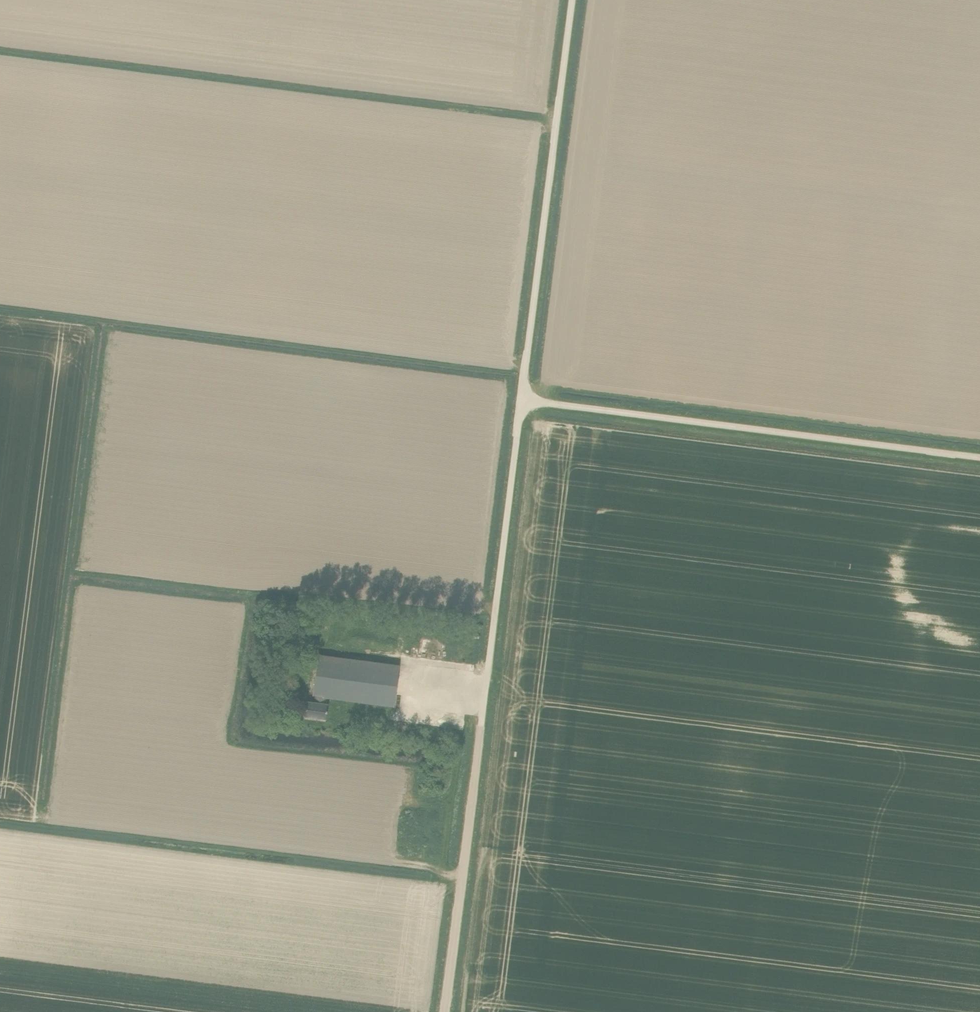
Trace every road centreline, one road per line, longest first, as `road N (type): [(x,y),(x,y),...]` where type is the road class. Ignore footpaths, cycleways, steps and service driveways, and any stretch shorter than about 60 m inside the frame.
road 1 (unclassified): [(979,458),(520,401),(572,0)]

